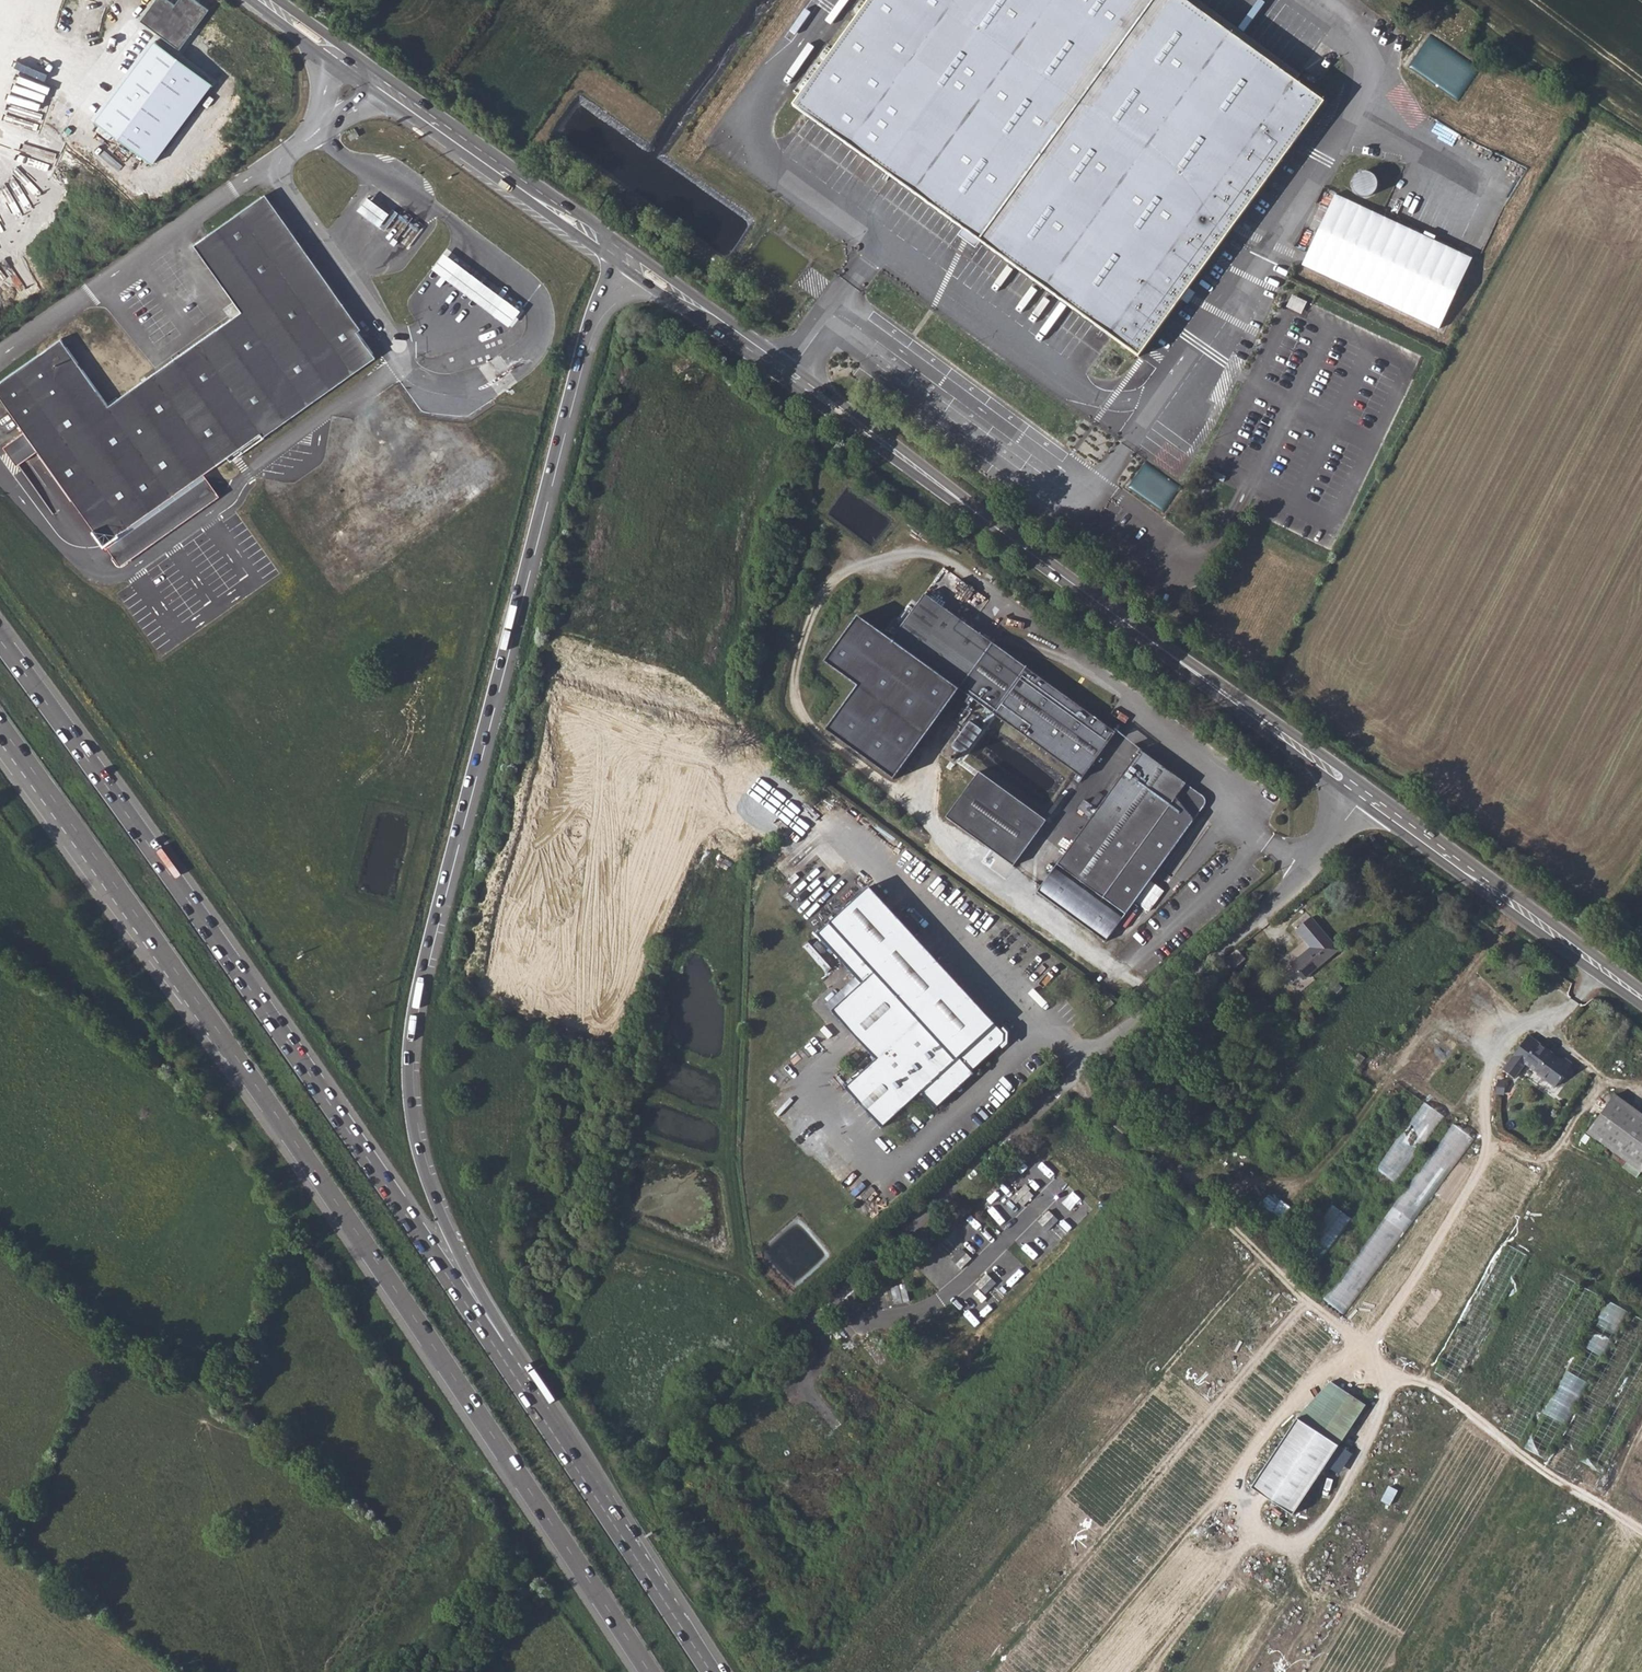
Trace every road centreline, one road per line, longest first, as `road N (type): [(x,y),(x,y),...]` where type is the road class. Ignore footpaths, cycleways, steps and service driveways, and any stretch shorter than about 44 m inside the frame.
road 1 (trunk): [(505,1360),(507,1339),(419,1152),(409,1055),(417,992),(589,331),(618,256)]
road 2 (trunk): [(0,725),(280,1119),(649,1671)]
road 3 (secondary): [(618,256),(1366,798)]
road 4 (trunk): [(505,1360),(0,639)]
road 5 (unclassified): [(776,1340),(1297,882),(1366,798)]
road 6 (secondary): [(259,0),(618,256)]
road 7 (track): [(762,1671),(656,1512),(648,1481),(776,1340)]
road 8 (trunk): [(712,1671),(505,1360)]
road 9 (secondary): [(1366,798),(1641,994)]

